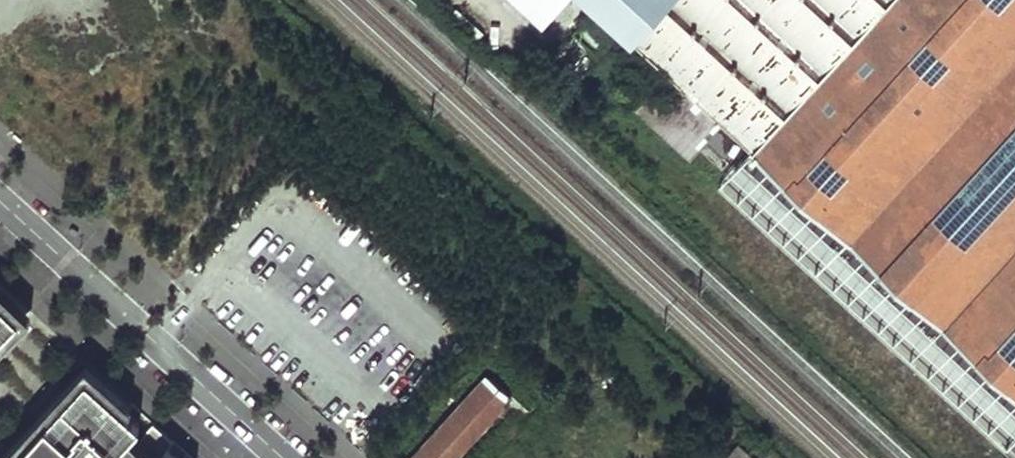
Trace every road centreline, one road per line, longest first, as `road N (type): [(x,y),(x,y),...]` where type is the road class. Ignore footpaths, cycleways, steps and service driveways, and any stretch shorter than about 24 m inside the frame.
road 1 (residential): [(0,202),(280,457)]

